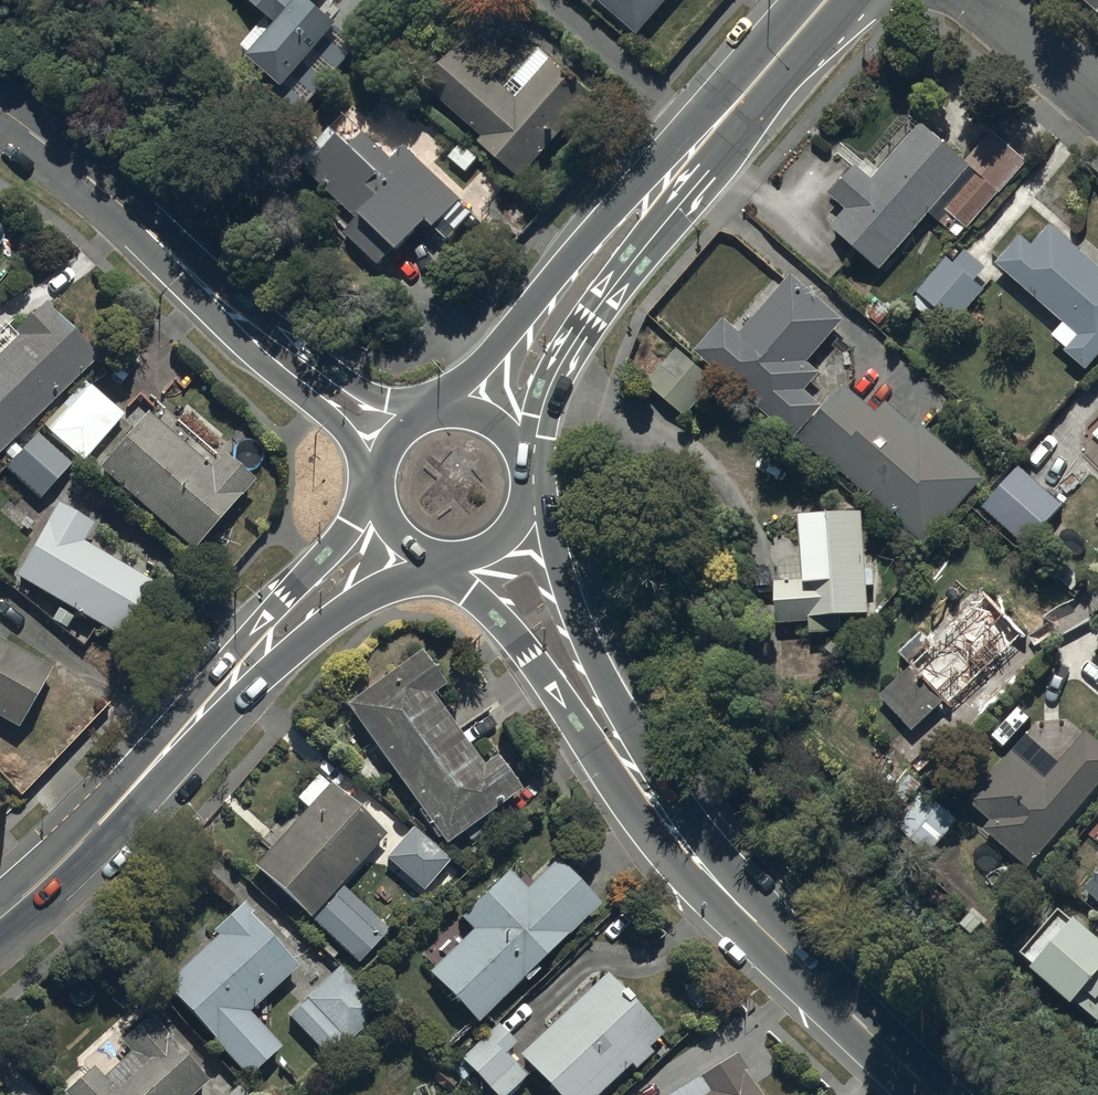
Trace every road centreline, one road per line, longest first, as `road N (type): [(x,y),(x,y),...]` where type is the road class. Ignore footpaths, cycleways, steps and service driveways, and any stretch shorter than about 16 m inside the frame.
road 1 (secondary): [(621,756),(698,864),(935,1094)]
road 2 (tertiary): [(0,916),(247,663)]
road 3 (secondary): [(675,174),(671,216),(559,368),(525,482)]
road 4 (secondary): [(440,411),(637,187),(675,174)]
road 5 (residential): [(0,113),(237,316)]
road 6 (secondary): [(525,482),(550,526),(621,756)]
road 7 (secondary): [(621,756),(469,592),(451,557)]
road 8 (secondary): [(675,174),(826,0)]
road 9 (tertiary): [(438,556),(403,582),(335,612),(298,647),(247,663)]
road 10 (tertiary): [(247,663),(259,626),(378,489)]
road 11 (residential): [(378,476),(330,418),(249,344),(237,316)]
road 12 (residential): [(237,316),(423,416)]
road 13 (residential): [(981,0),(1097,101)]
road 14 (secondary): [(440,411),(489,420),(521,458),(525,482)]

